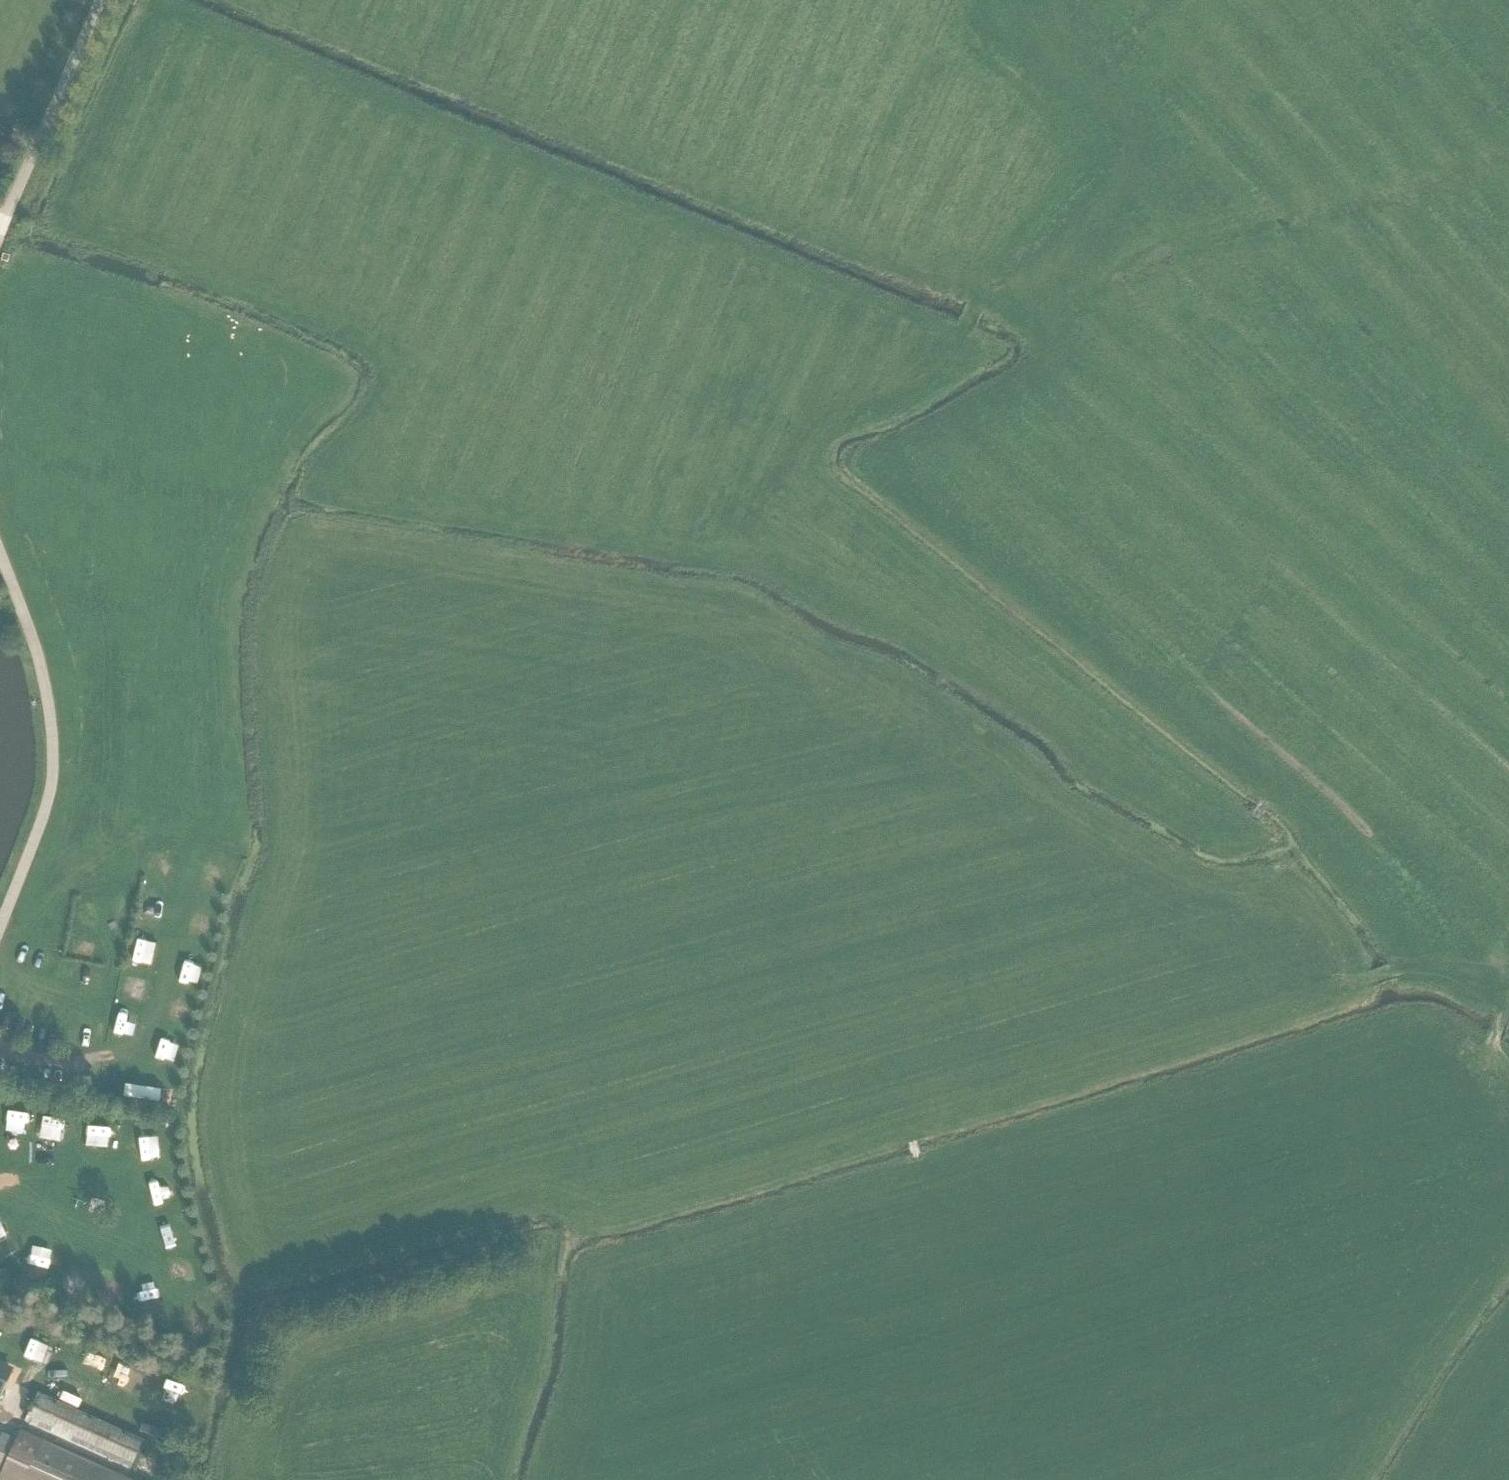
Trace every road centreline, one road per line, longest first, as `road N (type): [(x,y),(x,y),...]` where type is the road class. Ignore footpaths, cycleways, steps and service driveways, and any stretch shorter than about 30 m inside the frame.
road 1 (unclassified): [(0,246),(100,0)]

